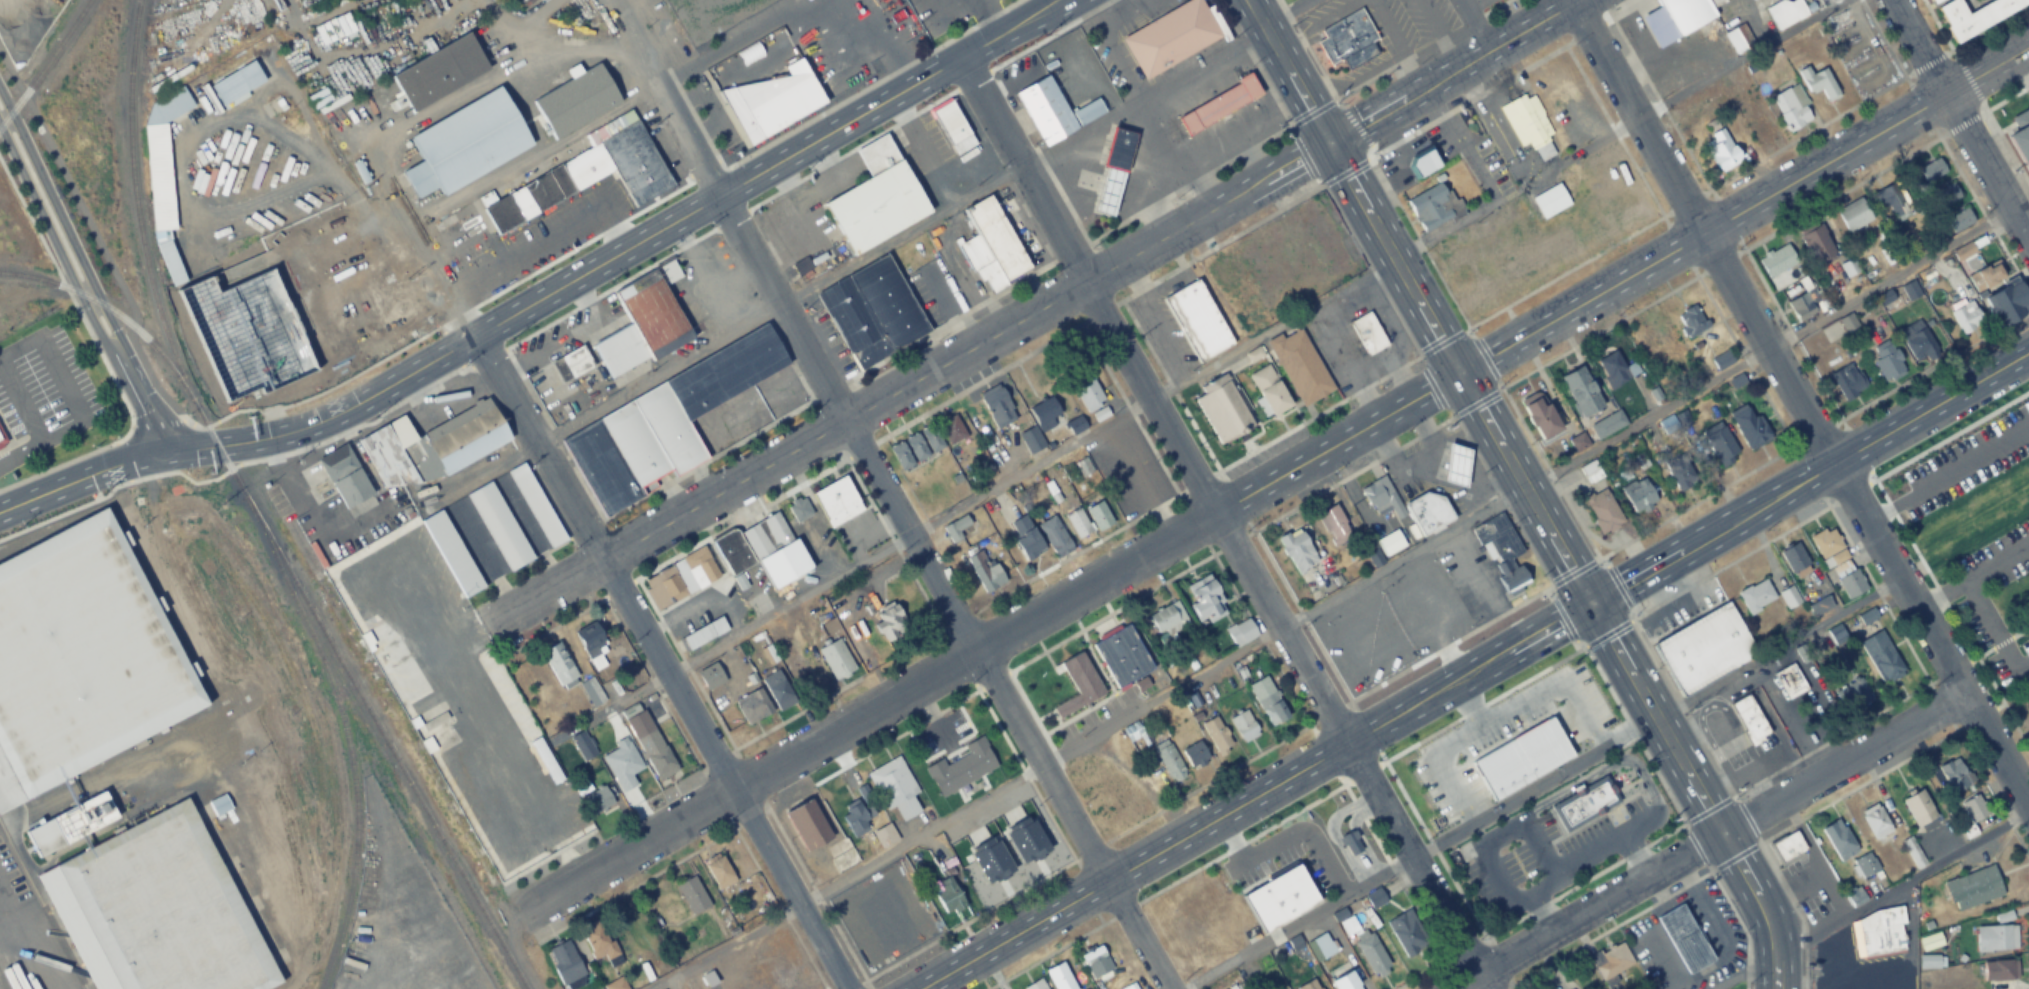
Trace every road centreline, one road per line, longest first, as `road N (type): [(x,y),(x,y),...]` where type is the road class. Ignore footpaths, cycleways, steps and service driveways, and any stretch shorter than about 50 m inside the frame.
road 1 (primary): [(0,510),(106,466),(328,420),(960,55)]
road 2 (residential): [(2028,814),(1576,2)]
road 3 (residential): [(503,914),(1214,508)]
road 4 (residential): [(1487,988),(1086,281)]
road 5 (secondary): [(917,988),(1588,604)]
road 6 (secondary): [(1455,370),(2028,43)]
road 7 (residential): [(1167,988),(843,422)]
road 8 (residential): [(1454,988),(1964,697)]
road 9 (tertiary): [(607,558),(1086,281)]
road 10 (secondary): [(1588,604),(2028,350)]
road 11 (residential): [(850,988),(607,558)]
road 12 (tertiary): [(173,452),(0,104)]
road 13 (secondary): [(1326,143),(1579,0)]
road 14 (residential): [(1214,508),(1455,370)]
road 15 (tertiary): [(1086,281),(1326,143)]
road 16 (residential): [(2028,241),(1892,0)]
road 17 (primary): [(1719,833),(1588,604)]
road 18 (residential): [(843,422),(717,196)]
road 19 (residential): [(1086,281),(960,55)]
road 20 (residential): [(607,558),(473,337)]
road 21 (primary): [(1775,988),(1761,899),(1719,833)]
road 22 (primary): [(1326,143),(1249,0)]
road 23 (residential): [(491,621),(607,558)]

